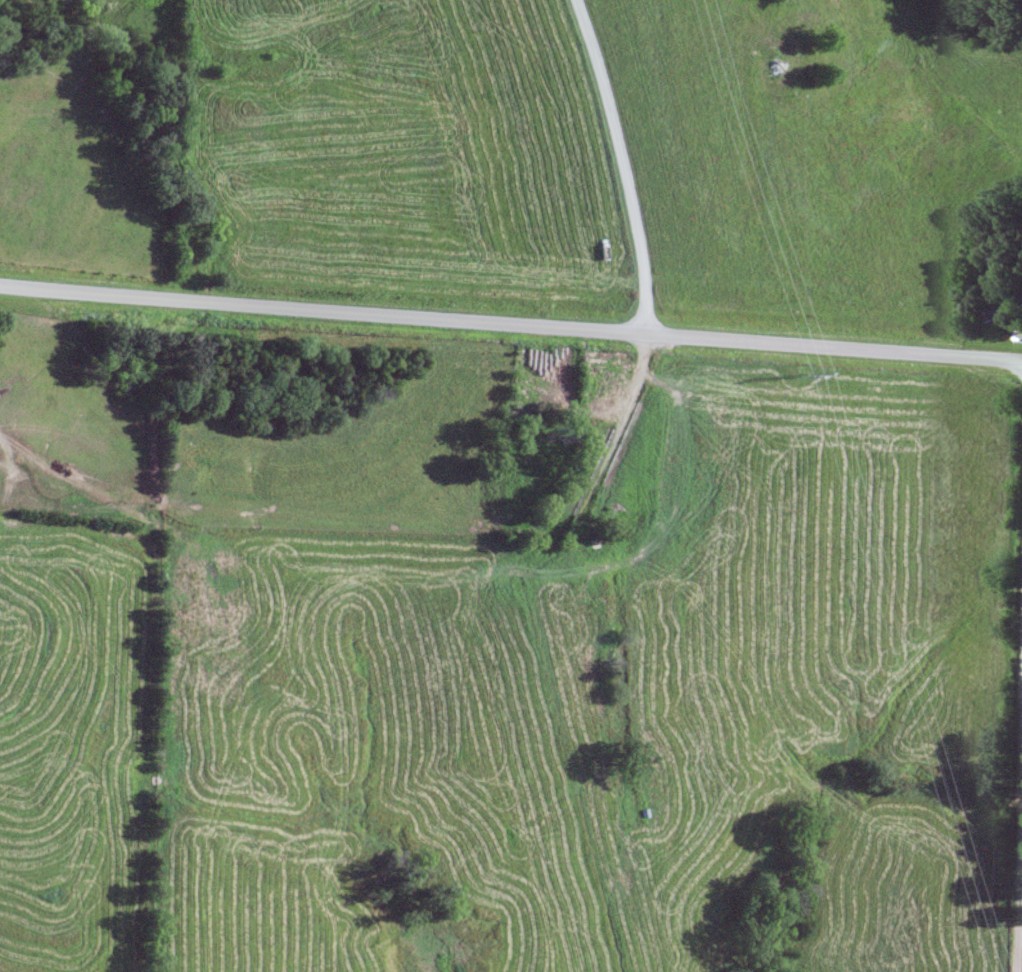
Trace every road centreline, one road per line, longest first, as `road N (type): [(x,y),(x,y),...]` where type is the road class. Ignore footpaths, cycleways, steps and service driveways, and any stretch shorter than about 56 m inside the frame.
road 1 (secondary): [(1021,360),(0,284)]
road 2 (residential): [(1017,971),(1021,770)]

